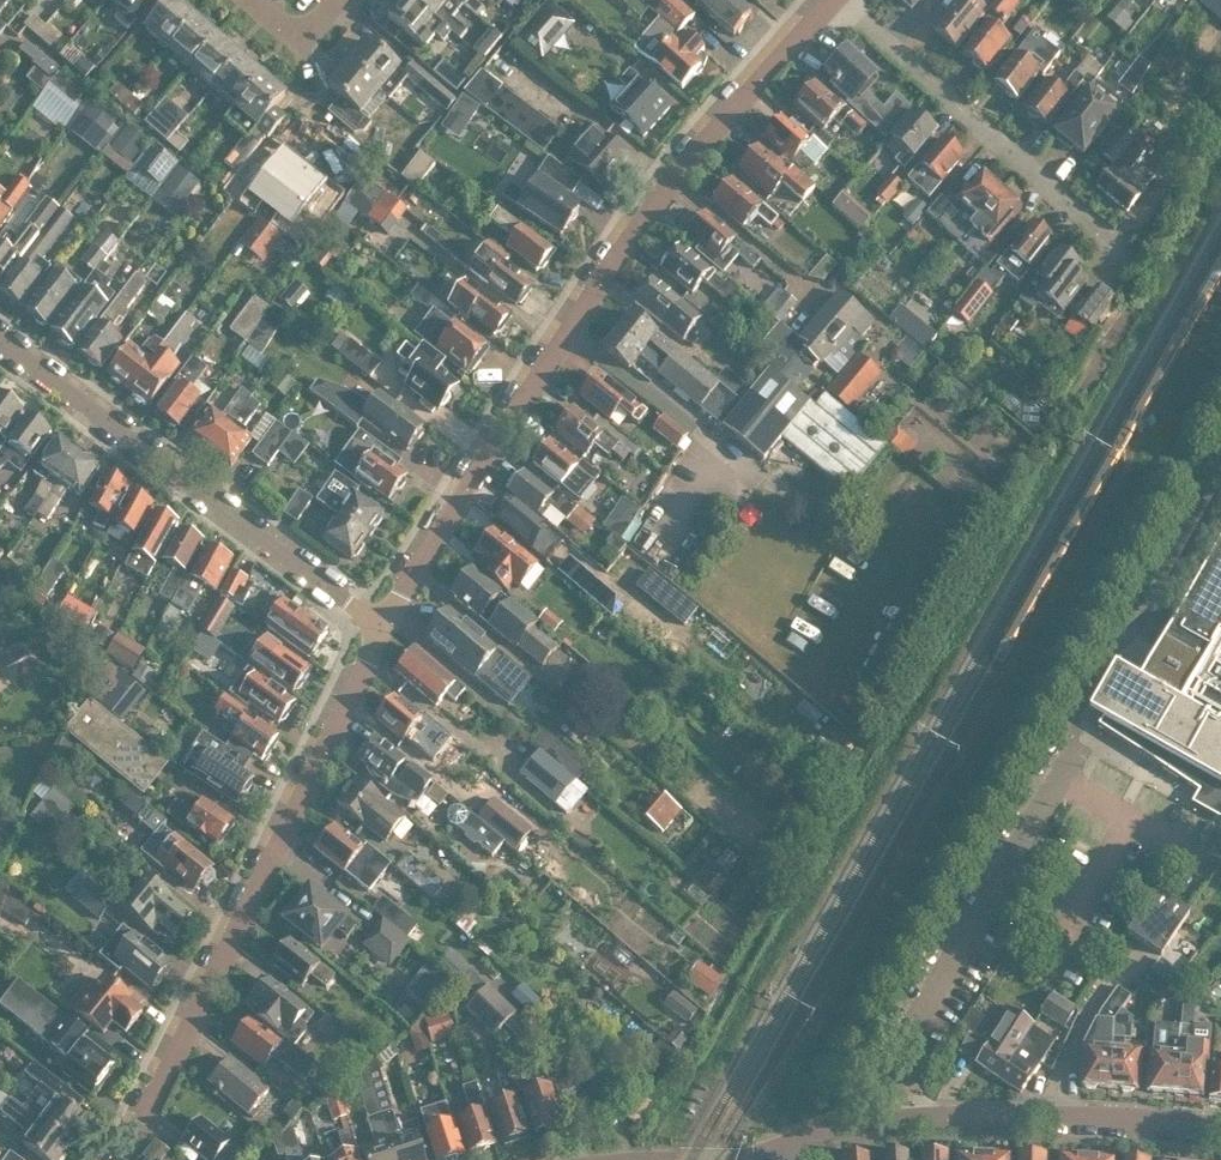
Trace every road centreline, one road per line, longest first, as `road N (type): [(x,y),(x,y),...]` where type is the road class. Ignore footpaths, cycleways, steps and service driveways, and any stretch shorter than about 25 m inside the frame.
road 1 (residential): [(355,631),(632,232),(823,0)]
road 2 (residential): [(113,1159),(355,631)]
road 3 (residential): [(355,631),(0,347)]
road 4 (residential): [(1220,1127),(1062,1113),(903,1116),(781,1155)]
road 5 (residential): [(1115,251),(828,0)]

